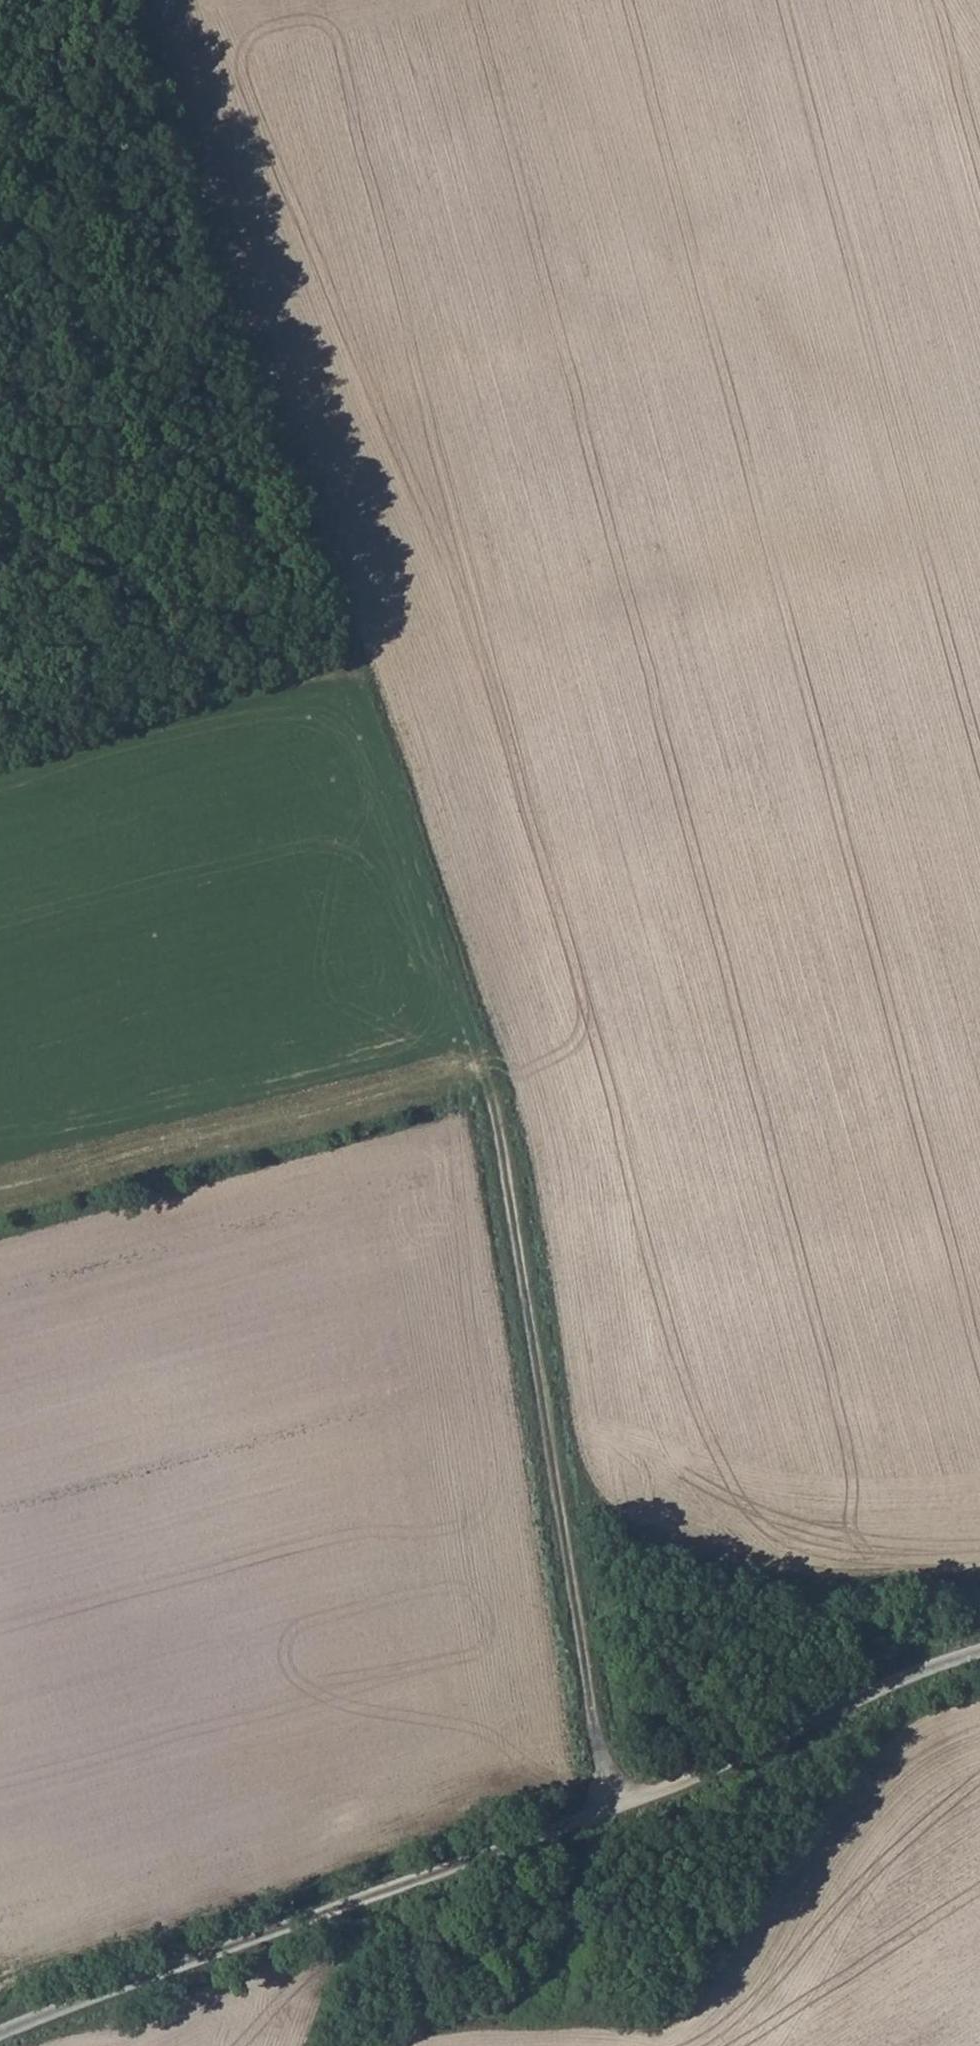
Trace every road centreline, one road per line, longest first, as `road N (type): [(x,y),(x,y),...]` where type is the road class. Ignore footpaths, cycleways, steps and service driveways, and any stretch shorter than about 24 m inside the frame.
road 1 (track): [(979,1650),(676,1783),(0,2031)]
road 2 (track): [(472,971),(611,1807)]
road 3 (track): [(583,1817),(557,1974),(532,2045)]

